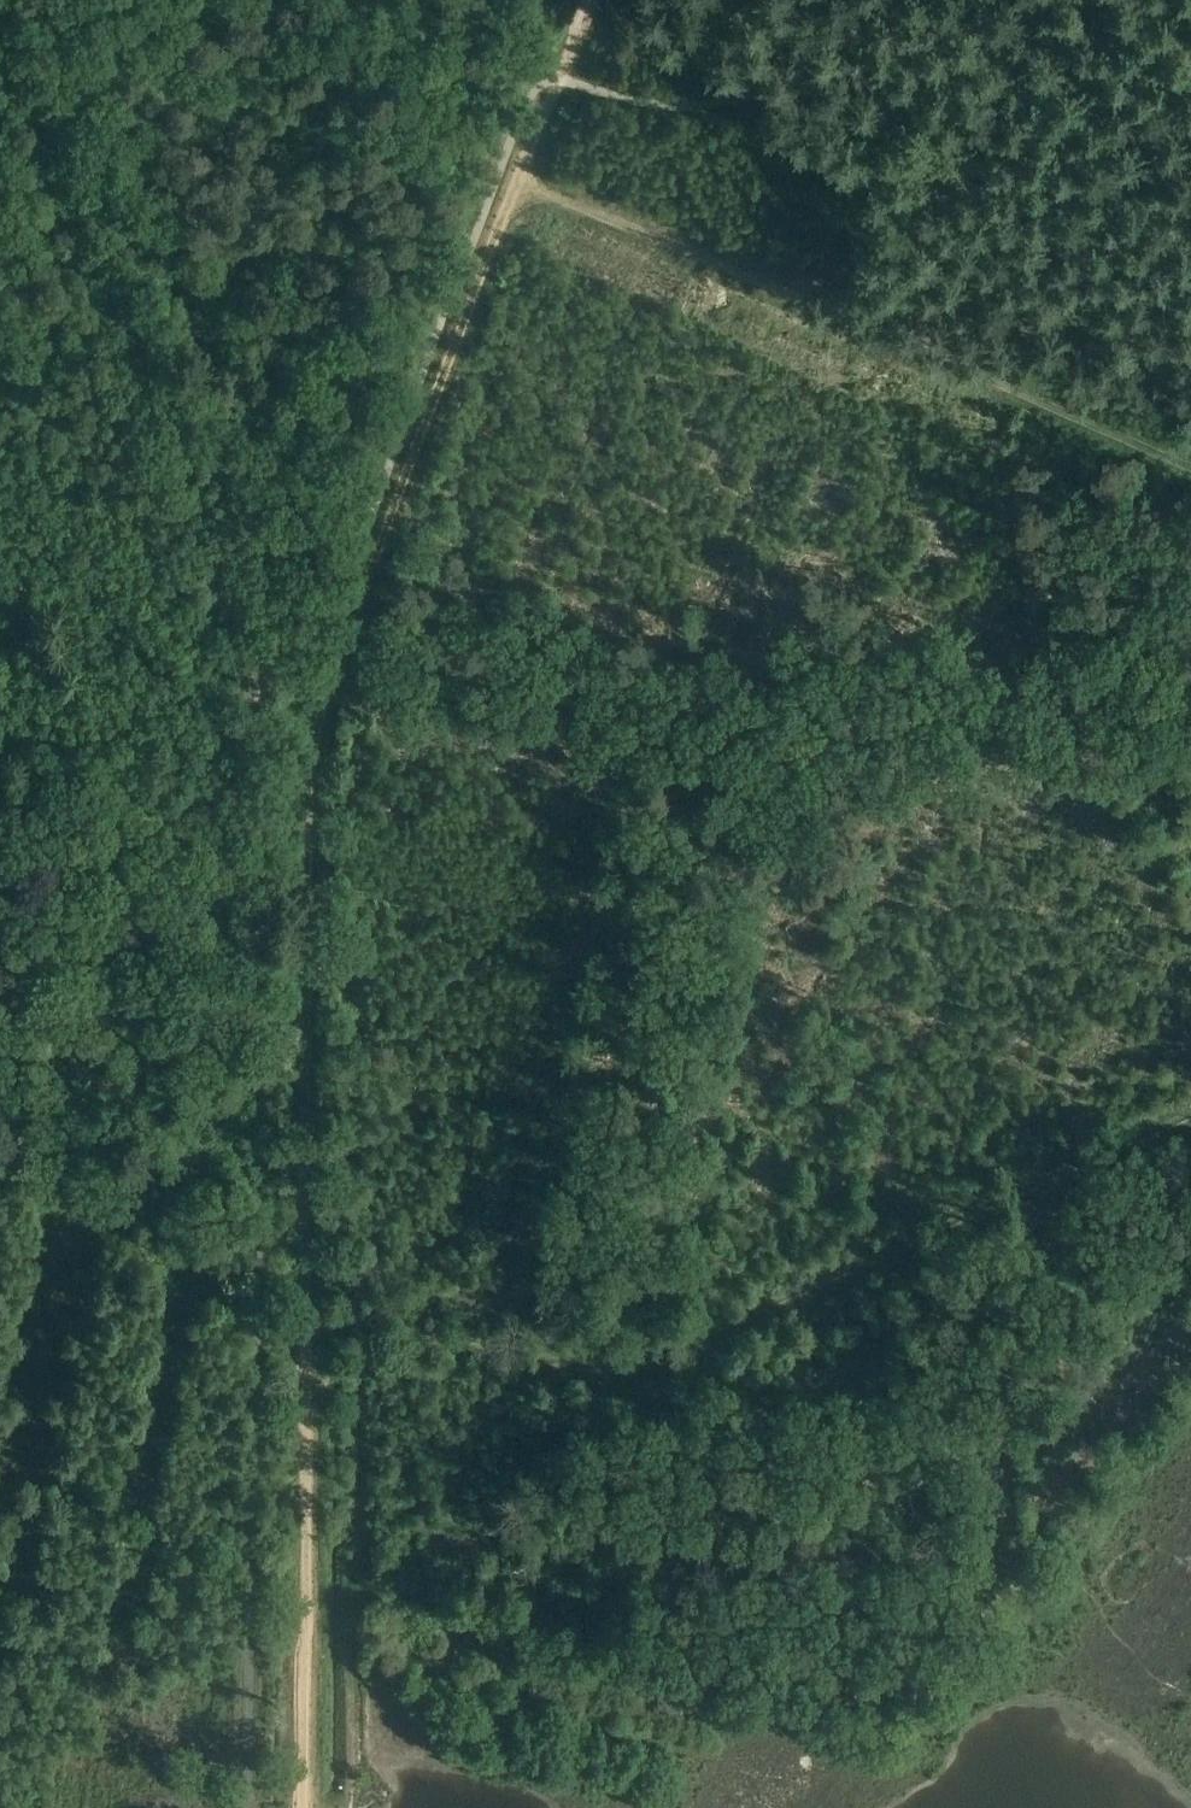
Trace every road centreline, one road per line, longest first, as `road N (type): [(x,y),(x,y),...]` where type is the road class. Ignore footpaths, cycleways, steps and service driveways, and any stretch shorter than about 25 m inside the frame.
road 1 (track): [(517,179),(370,564),(330,694),(306,925),(303,1301)]
road 2 (track): [(303,1301),(604,1361),(632,1359),(1190,1119)]
road 3 (track): [(1190,472),(871,342),(517,179)]
road 4 (track): [(303,1301),(298,1807)]
road 5 (track): [(528,150),(588,0)]

